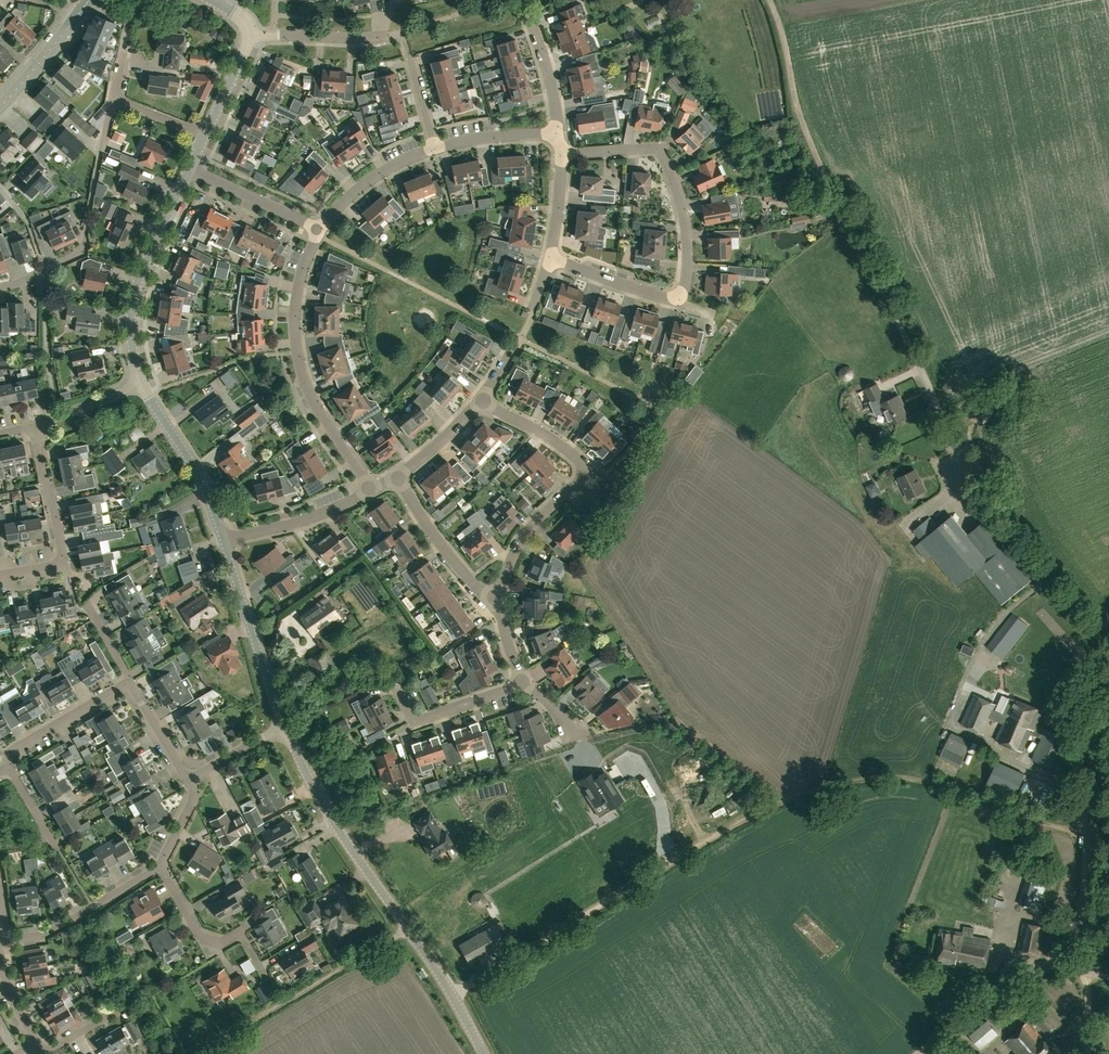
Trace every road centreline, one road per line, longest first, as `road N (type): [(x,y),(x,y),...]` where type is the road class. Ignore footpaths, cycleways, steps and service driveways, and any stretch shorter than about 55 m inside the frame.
road 1 (track): [(447,993),(697,840),(832,782),(879,779),(964,796),(1088,835)]
road 2 (unclassified): [(1108,648),(991,513),(842,207)]
road 3 (residential): [(553,258),(656,295),(675,293),(684,277),(679,198),(667,164),(645,152),(560,154)]
road 4 (residential): [(501,599),(512,558),(586,463),(480,399)]
road 5 (residential): [(371,492),(301,378),(297,287),(319,230)]
road 6 (unclassified): [(1047,963),(1074,931),(1080,908),(1091,784),(1108,703)]
road 7 (residential): [(409,930),(333,822),(283,731)]
road 8 (residential): [(141,385),(132,320),(138,279),(190,169)]
road 9 (track): [(842,207),(800,115),(769,0)]
road 10 (residential): [(0,575),(61,563),(36,427)]
road 11 (residential): [(283,731),(224,540)]
road 12 (residential): [(0,943),(46,935),(162,864)]
road 13 (residential): [(224,540),(203,486),(141,385)]
road 14 (residential): [(501,599),(471,586),(396,478)]
road 15 (residential): [(259,966),(241,943),(218,948),(201,941),(162,864)]
road 16 (residential): [(224,540),(293,527),(371,492)]
road 17 (unclassified): [(920,1053),(1047,963)]
road 18 (residential): [(8,769),(14,746),(126,686)]
road 19 (unclassified): [(484,1053),(409,930)]
road 20 (residential): [(319,230),(365,185),(435,149)]
road 21 (residential): [(319,230),(190,169)]
road 22 (residential): [(388,35),(248,36)]
road 23 (residential): [(409,729),(528,685)]
road 24 (residential): [(435,149),(558,133)]
road 25 (tertiary): [(0,105),(81,12)]

